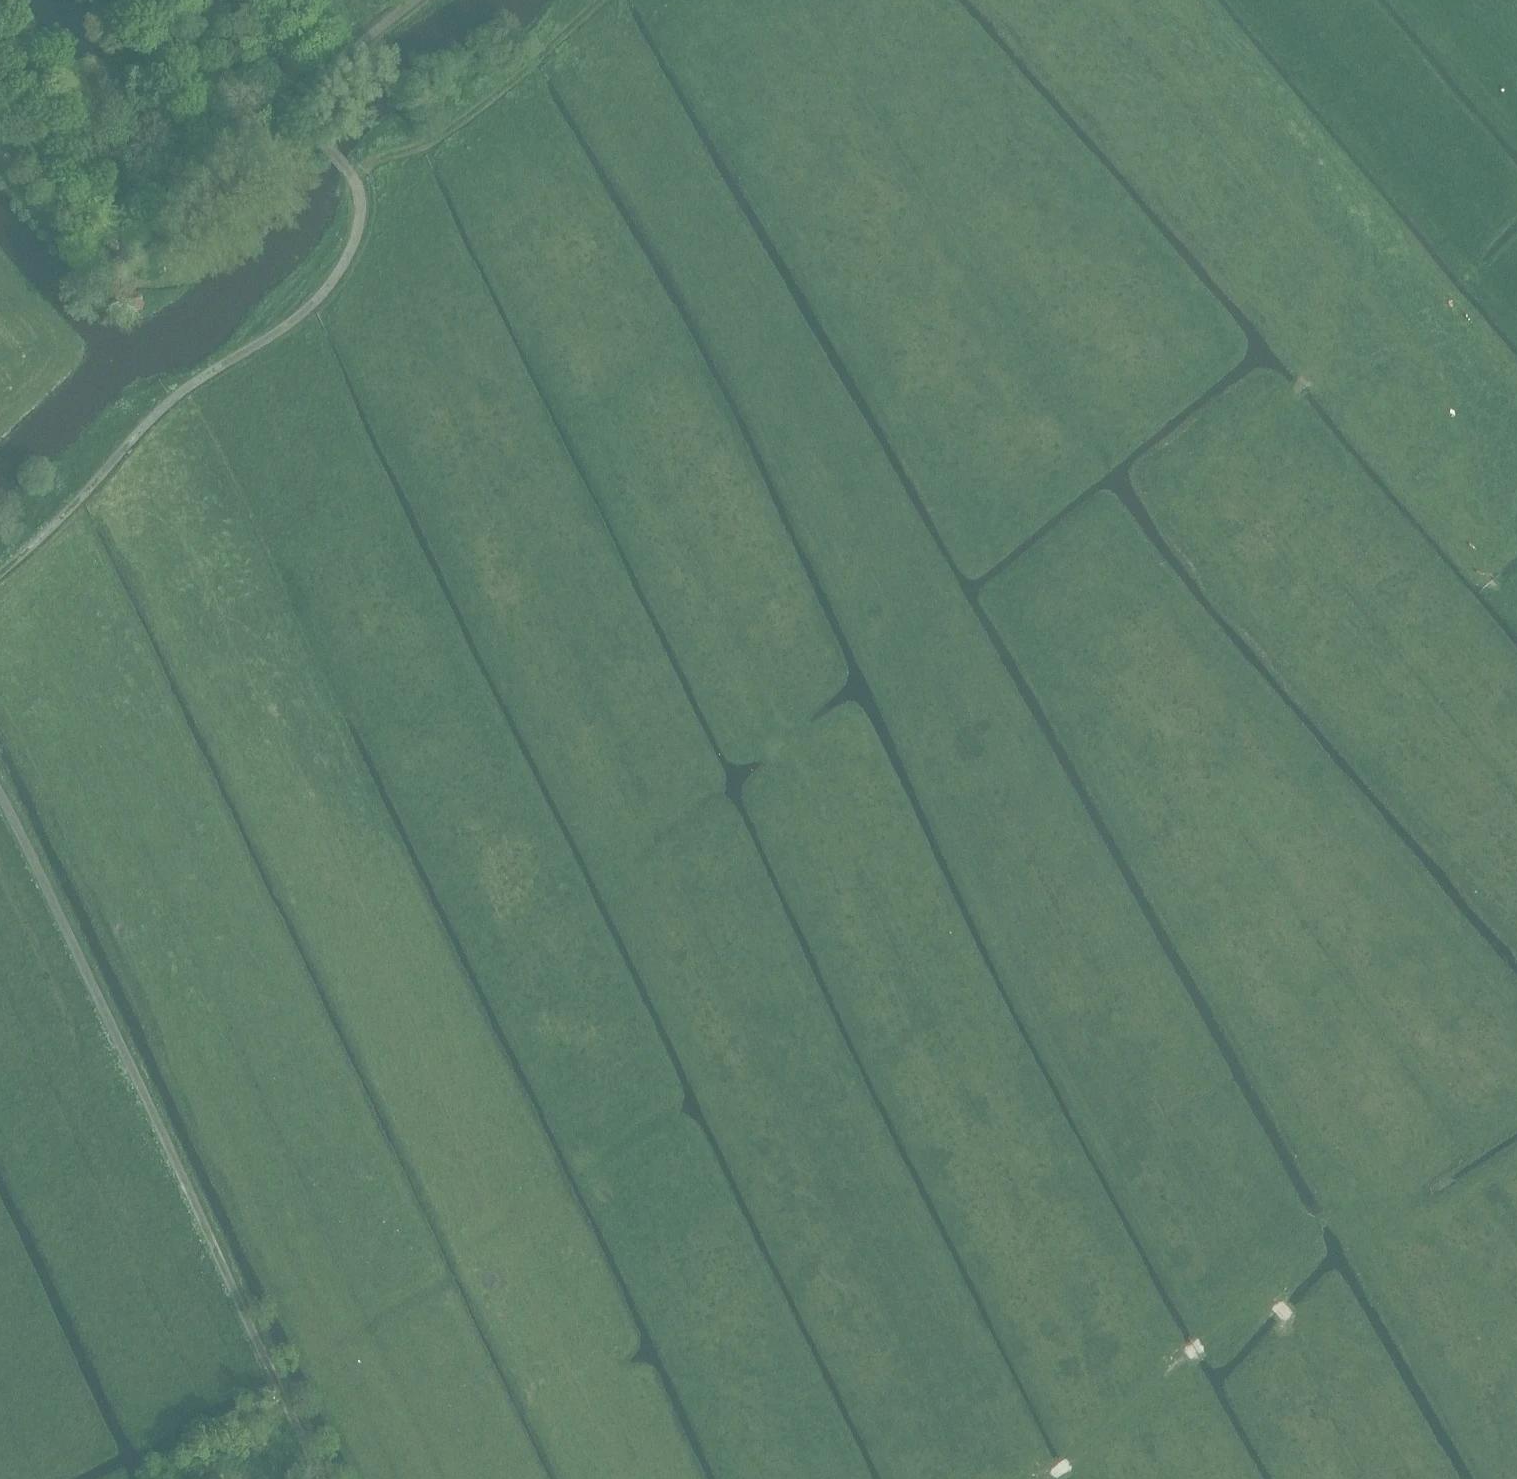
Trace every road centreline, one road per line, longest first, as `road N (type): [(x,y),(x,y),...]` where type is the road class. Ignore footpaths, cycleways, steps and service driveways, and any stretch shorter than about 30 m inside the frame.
road 1 (track): [(320,1478),(0,793)]
road 2 (track): [(0,571),(90,490),(149,419),(277,334),(322,294),(359,228),(362,194),(352,175)]
road 3 (track): [(1041,1478),(1113,1432),(1313,1221)]
road 4 (track): [(356,183),(541,63),(609,0)]

